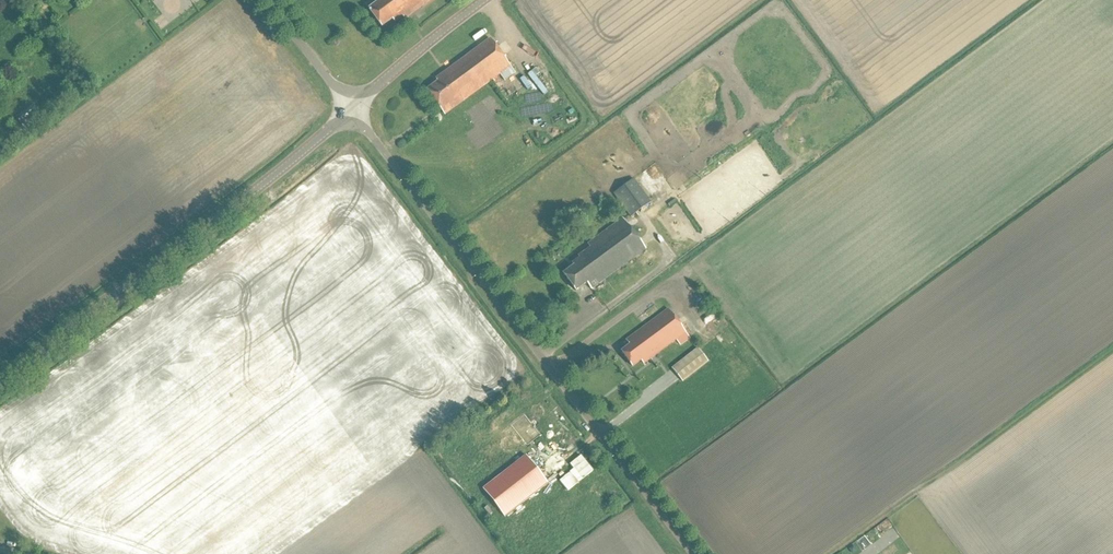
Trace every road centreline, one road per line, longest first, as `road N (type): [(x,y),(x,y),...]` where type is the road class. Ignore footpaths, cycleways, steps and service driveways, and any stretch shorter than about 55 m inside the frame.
road 1 (unclassified): [(699,553),(353,105)]
road 2 (tertiary): [(0,375),(353,105)]
road 3 (tertiary): [(353,105),(487,0)]
road 4 (unclassified): [(353,105),(270,0)]

